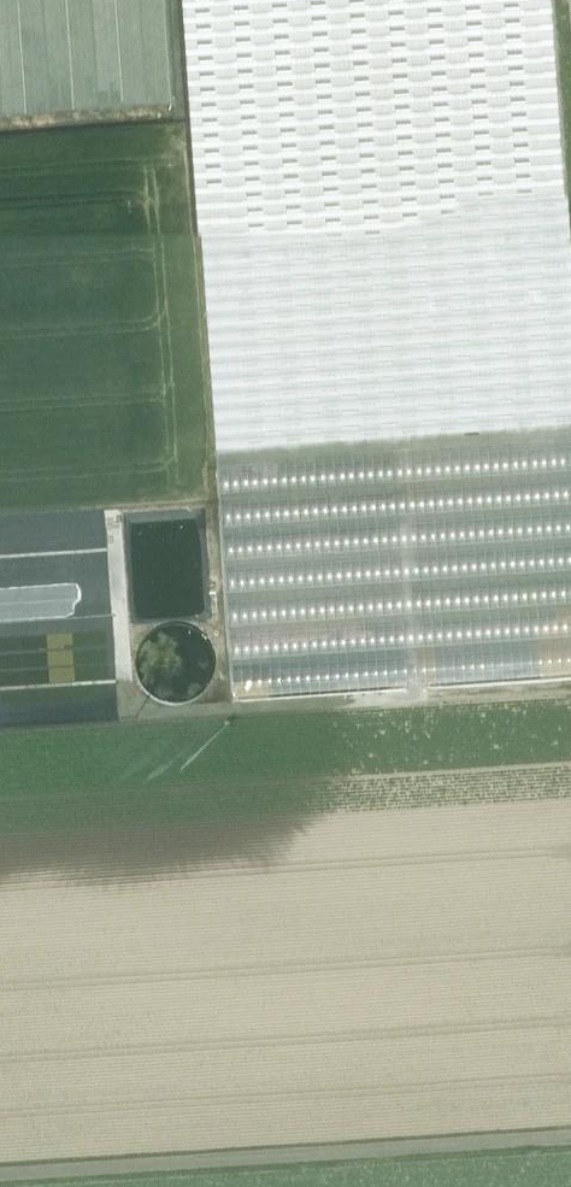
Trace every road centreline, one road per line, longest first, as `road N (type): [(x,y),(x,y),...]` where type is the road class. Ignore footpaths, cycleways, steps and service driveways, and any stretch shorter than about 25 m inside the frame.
road 1 (unclassified): [(570,1142),(0,1182)]

